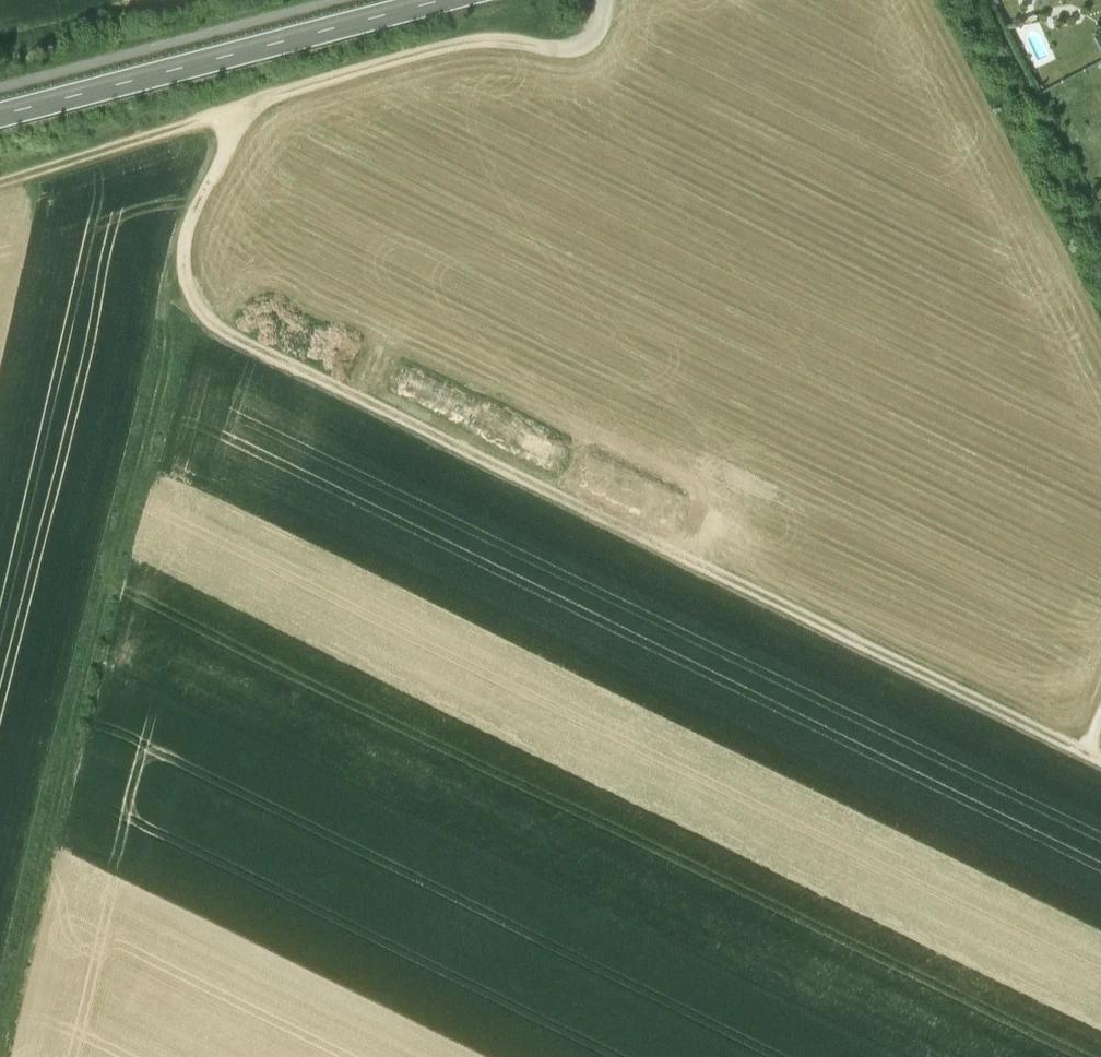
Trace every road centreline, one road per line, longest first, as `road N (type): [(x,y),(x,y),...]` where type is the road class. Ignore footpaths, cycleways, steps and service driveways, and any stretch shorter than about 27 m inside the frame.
road 1 (track): [(1100,763),(740,592),(215,327),(181,281),(182,252),(248,105)]
road 2 (track): [(204,318),(174,409),(19,1056)]
road 3 (track): [(599,0),(598,30),(579,50),(550,53),(492,39),(453,45),(0,184)]
road 4 (unclassified): [(0,111),(435,0)]

